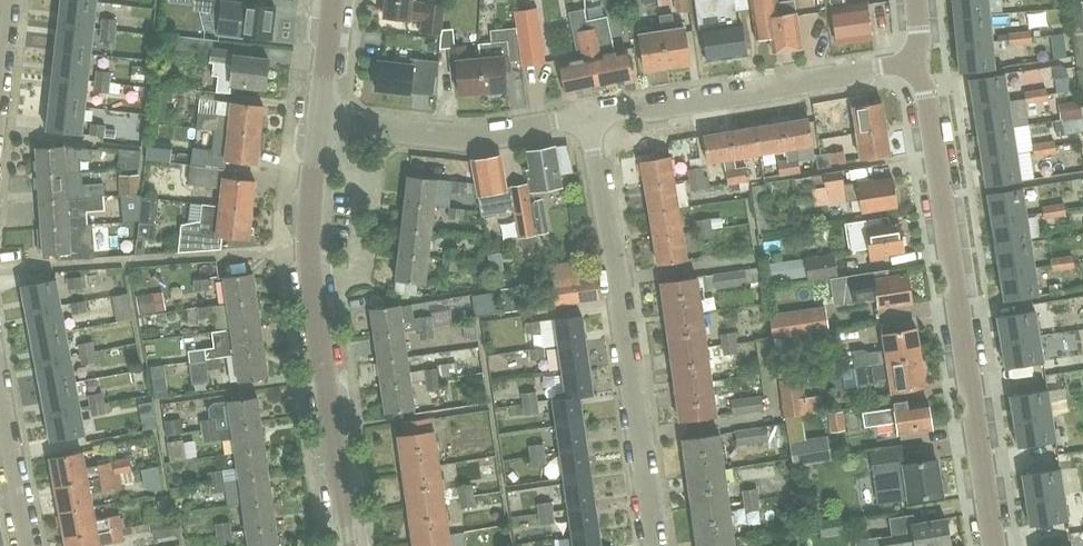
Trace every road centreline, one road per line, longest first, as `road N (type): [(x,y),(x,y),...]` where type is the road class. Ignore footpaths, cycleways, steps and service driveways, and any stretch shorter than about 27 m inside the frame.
road 1 (residential): [(992,545),(926,98),(913,64)]
road 2 (residential): [(656,545),(588,118)]
road 3 (tertiary): [(350,545),(311,277),(319,121)]
road 4 (residential): [(913,64),(588,118)]
road 5 (residential): [(588,118),(489,136),(319,121)]
road 6 (residential): [(27,545),(0,406)]
road 7 (tertiary): [(319,121),(333,0)]

